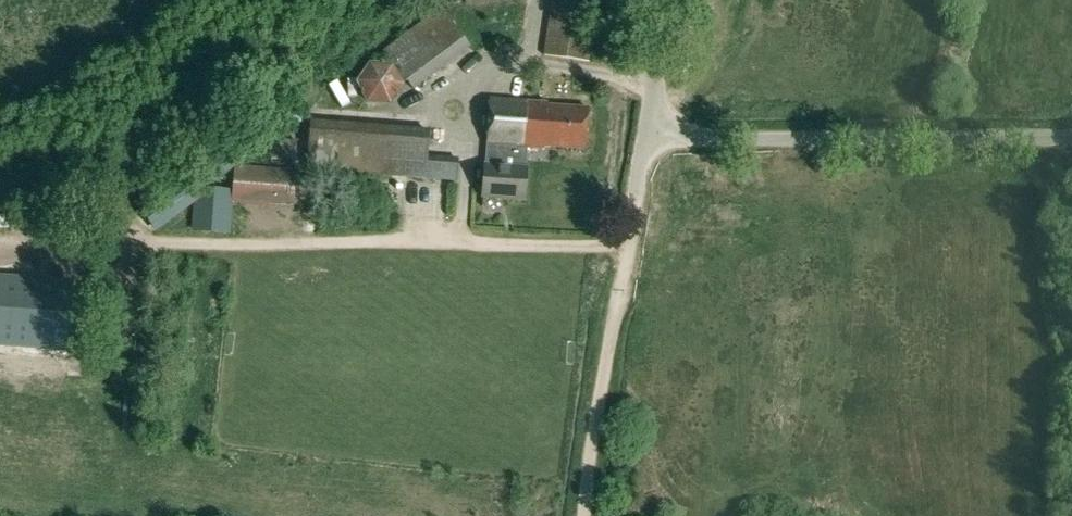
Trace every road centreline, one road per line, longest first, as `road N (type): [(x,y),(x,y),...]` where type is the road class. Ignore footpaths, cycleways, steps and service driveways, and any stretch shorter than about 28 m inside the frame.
road 1 (unclassified): [(647,139),(1071,139)]
road 2 (track): [(587,515),(628,248)]
road 3 (unclassified): [(647,139),(669,0)]

